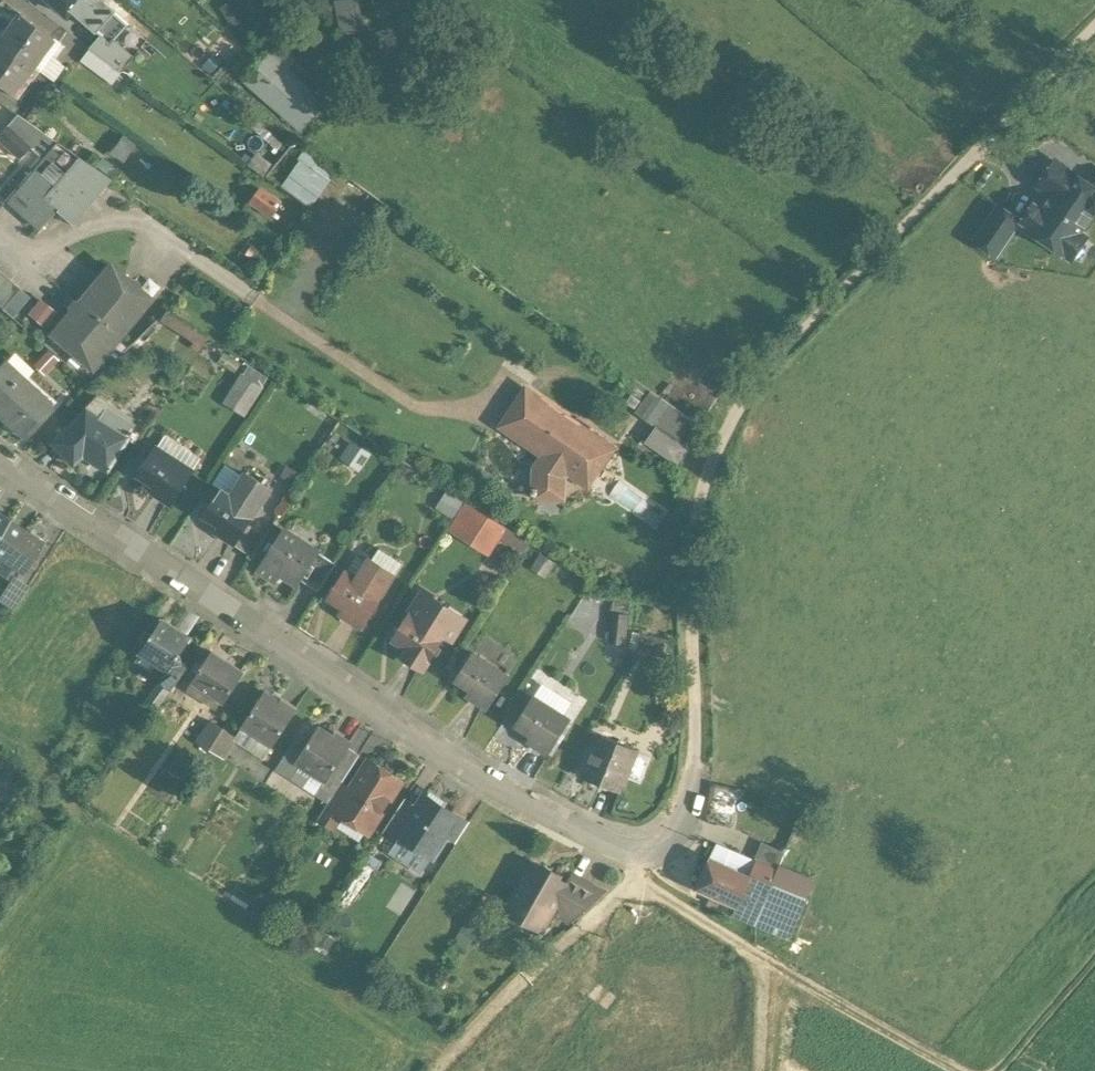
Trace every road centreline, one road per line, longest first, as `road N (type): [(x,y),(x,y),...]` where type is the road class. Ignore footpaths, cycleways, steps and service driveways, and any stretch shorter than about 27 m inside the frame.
road 1 (track): [(1094,23),(761,376),(726,427),(694,514),(694,684)]
road 2 (residential): [(655,843),(622,850),(548,811),(0,460)]
road 3 (track): [(639,850),(641,875),(960,1070)]
road 4 (track): [(641,875),(521,977),(440,1070)]

